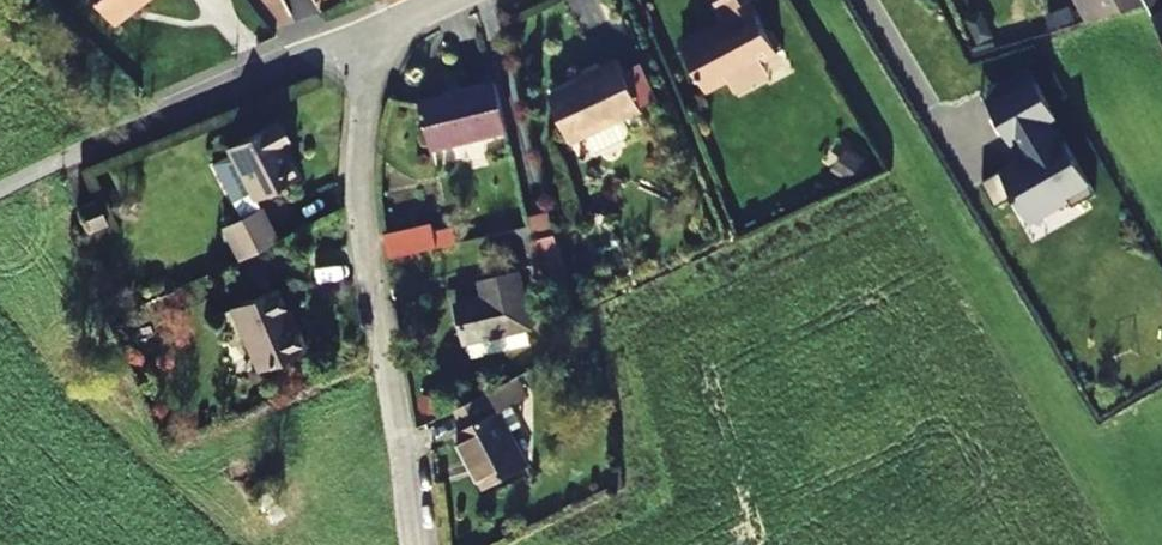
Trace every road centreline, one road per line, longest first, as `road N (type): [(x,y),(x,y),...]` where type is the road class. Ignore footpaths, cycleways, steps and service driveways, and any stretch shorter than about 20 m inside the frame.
road 1 (residential): [(364,37),(356,215),(416,544)]
road 2 (residential): [(0,193),(200,97),(364,37)]

